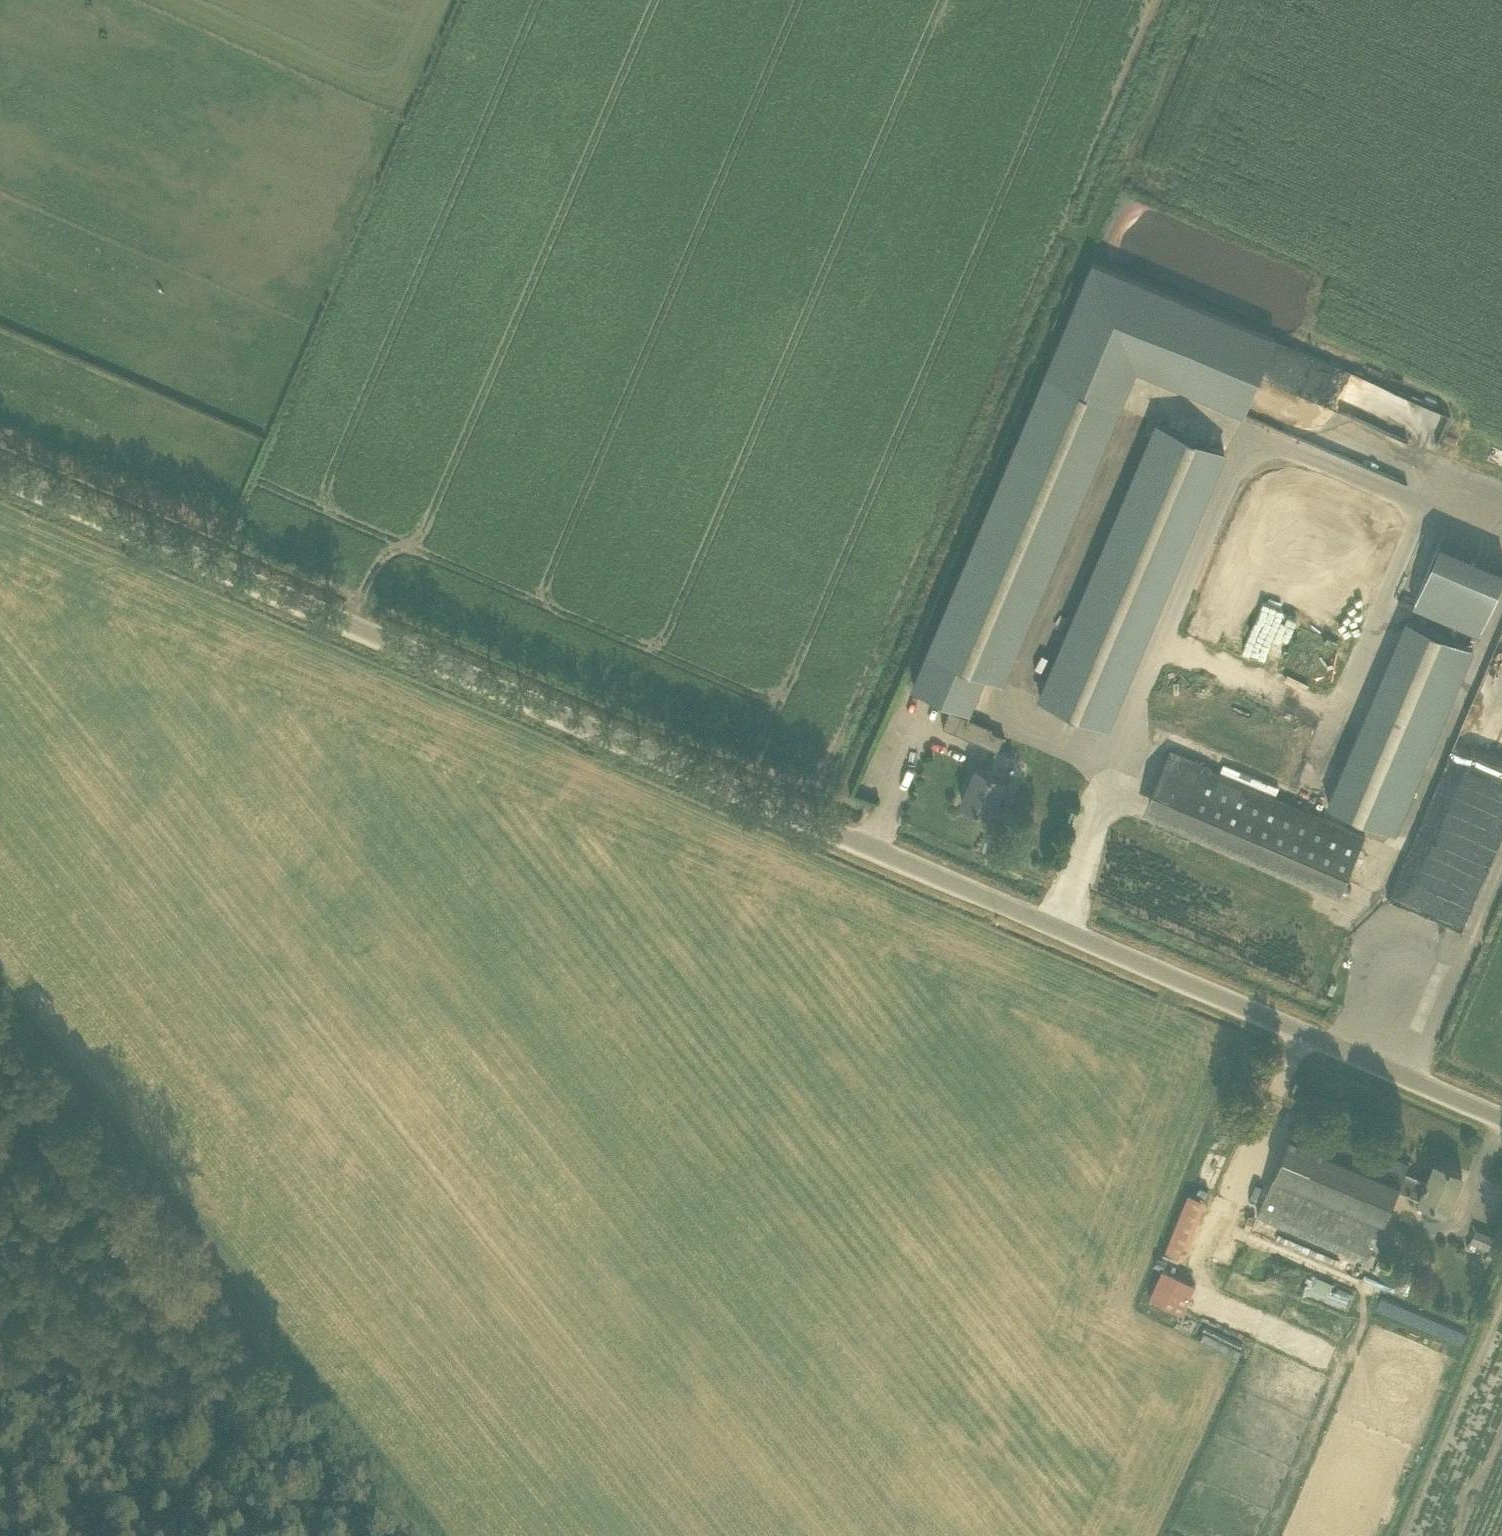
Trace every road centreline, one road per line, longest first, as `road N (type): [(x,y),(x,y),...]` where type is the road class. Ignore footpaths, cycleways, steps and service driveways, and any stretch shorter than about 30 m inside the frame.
road 1 (tertiary): [(1501,1118),(0,471)]
road 2 (track): [(428,1535),(0,1000)]

